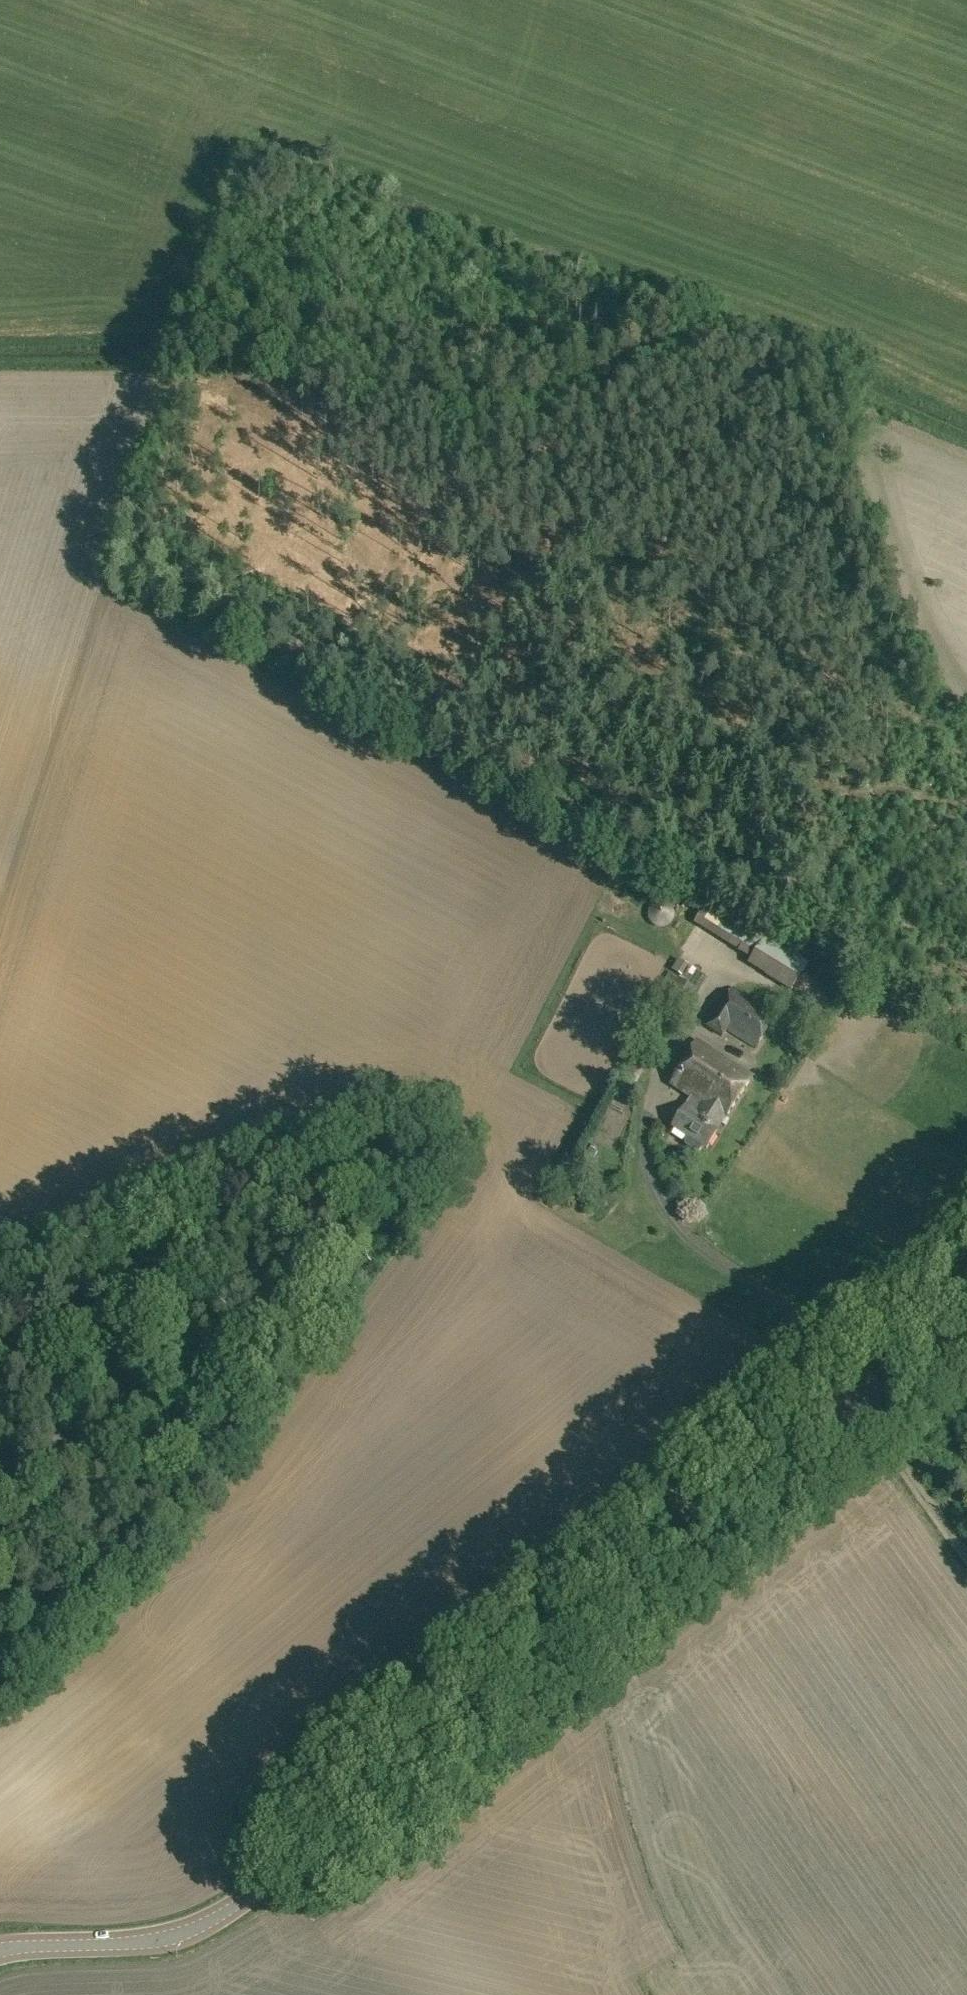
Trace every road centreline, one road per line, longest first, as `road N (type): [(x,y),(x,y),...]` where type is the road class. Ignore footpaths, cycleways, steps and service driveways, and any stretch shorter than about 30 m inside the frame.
road 1 (tertiary): [(0,1949),(163,1941),(217,1923),(966,1314)]

